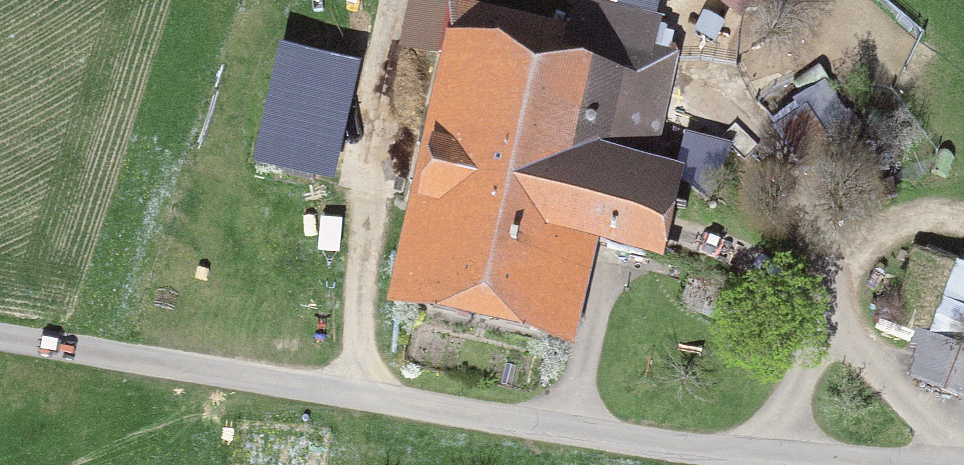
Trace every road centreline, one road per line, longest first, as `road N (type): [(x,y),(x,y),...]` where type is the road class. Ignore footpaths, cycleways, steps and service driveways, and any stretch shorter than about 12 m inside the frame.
road 1 (track): [(0,329),(571,426),(963,464)]
road 2 (track): [(357,389),(357,188),(391,4)]
road 3 (track): [(955,464),(781,262),(714,236)]
road 4 (track): [(769,449),(830,328),(838,277),(865,242),(936,226),(963,237)]
road 5 (track): [(571,426),(609,248)]

